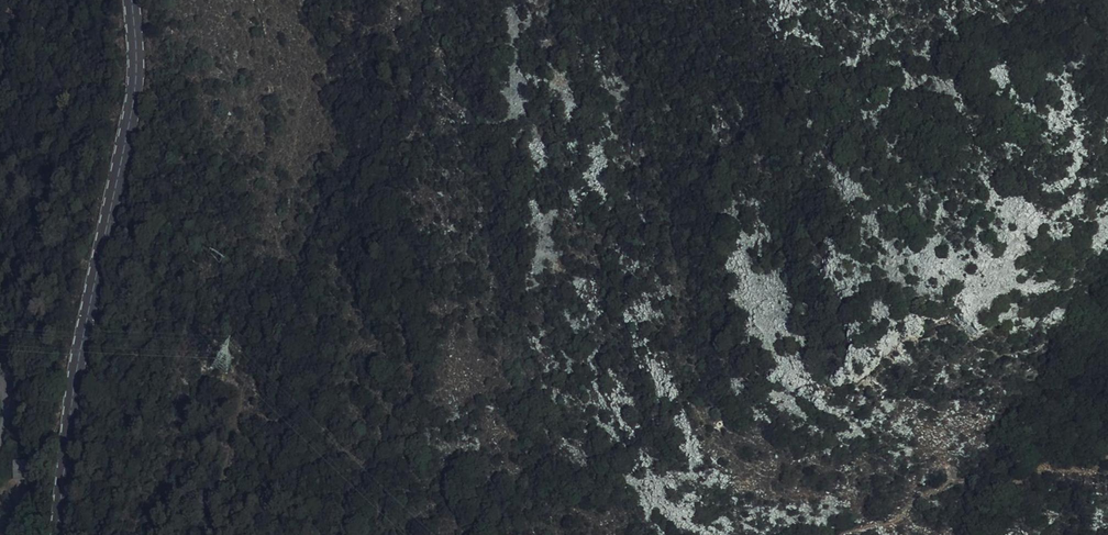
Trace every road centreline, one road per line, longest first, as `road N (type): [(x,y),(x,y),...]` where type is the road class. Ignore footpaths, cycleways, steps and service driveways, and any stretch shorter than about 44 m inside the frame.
road 1 (tertiary): [(132,0),(132,110),(73,394),(58,534)]
road 2 (residential): [(0,437),(19,236),(0,164)]

